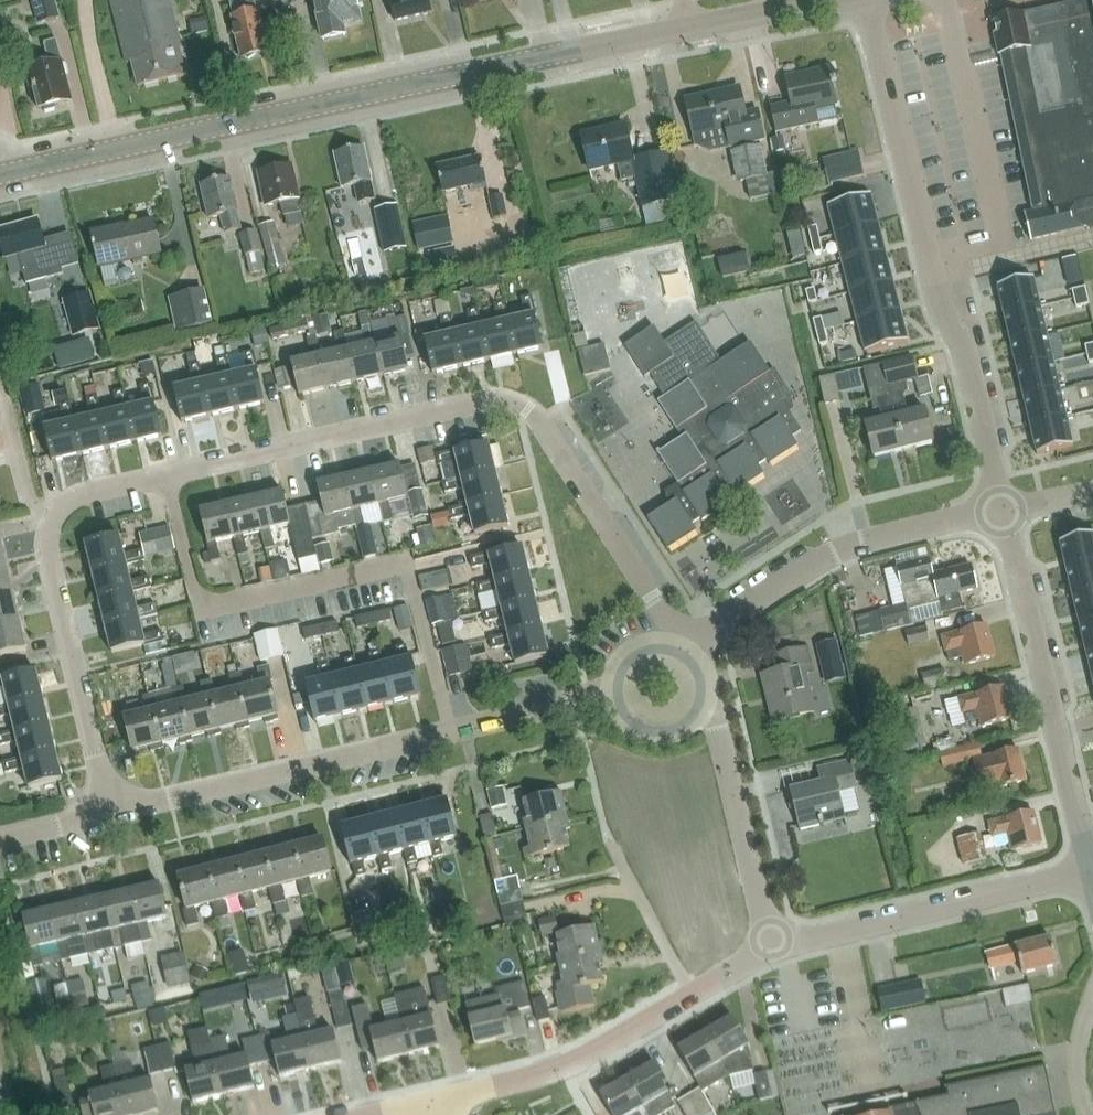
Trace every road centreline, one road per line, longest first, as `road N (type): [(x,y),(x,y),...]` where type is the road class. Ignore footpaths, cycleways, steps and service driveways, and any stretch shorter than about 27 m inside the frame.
road 1 (residential): [(110,812),(51,558),(56,516),(95,489),(482,403),(518,408),(538,422),(684,649)]
road 2 (tertiary): [(0,176),(689,29)]
road 3 (tertiary): [(1002,511),(963,339),(942,314),(866,0)]
road 4 (residential): [(110,812),(613,690)]
road 5 (residential): [(435,1101),(591,1054),(773,950)]
road 6 (tertiary): [(1092,865),(1002,511)]
road 7 (residential): [(684,649),(845,546),(1002,511)]
road 8 (residential): [(773,950),(1092,866)]
road 9 (unclassified): [(773,950),(708,696)]
road 10 (tertiary): [(689,29),(846,0)]
road 11 (residential): [(613,690),(629,726),(667,737),(686,730),(708,696)]

